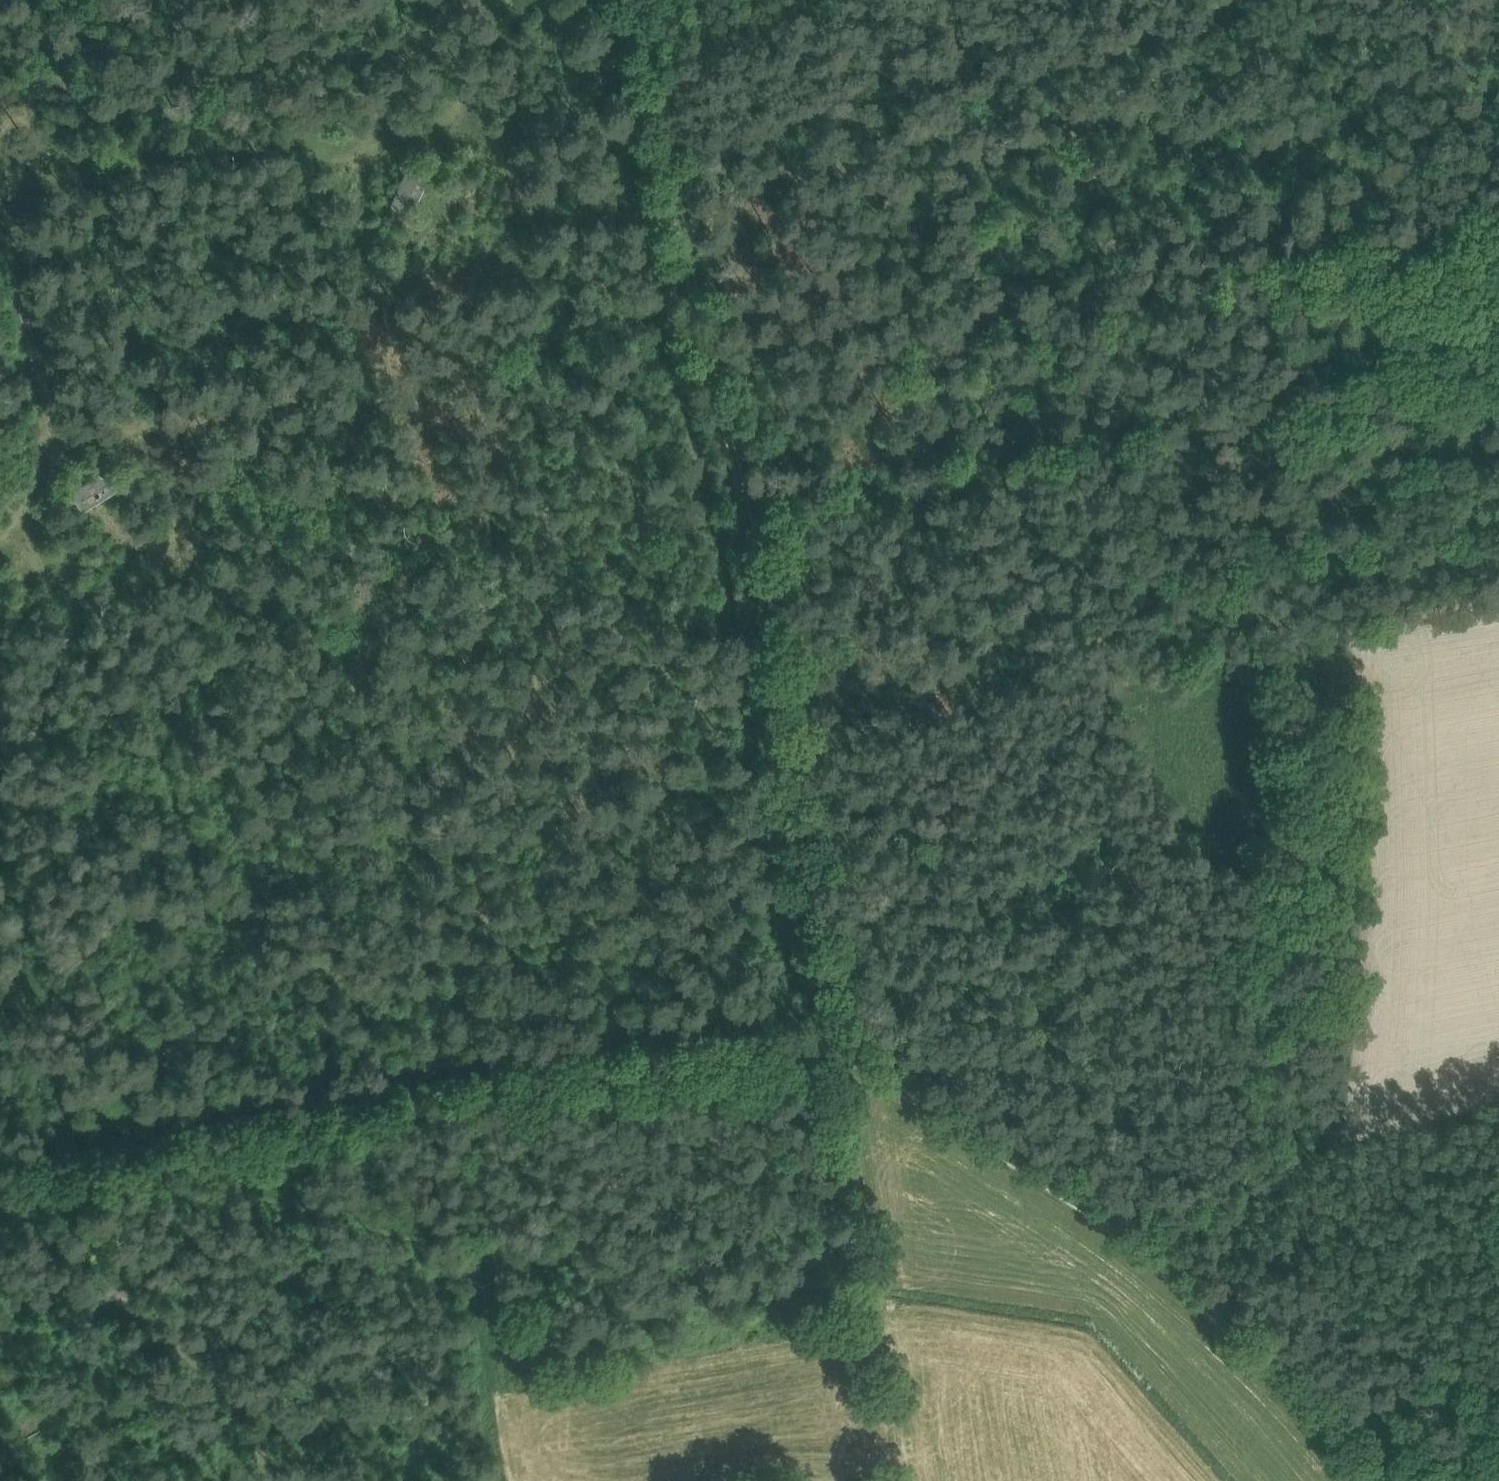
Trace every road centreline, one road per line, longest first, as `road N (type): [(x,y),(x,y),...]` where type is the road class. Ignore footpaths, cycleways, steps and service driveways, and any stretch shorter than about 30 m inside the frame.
road 1 (unclassified): [(1357,1480),(1099,1212),(802,995),(632,0)]
road 2 (track): [(0,1162),(802,995)]

